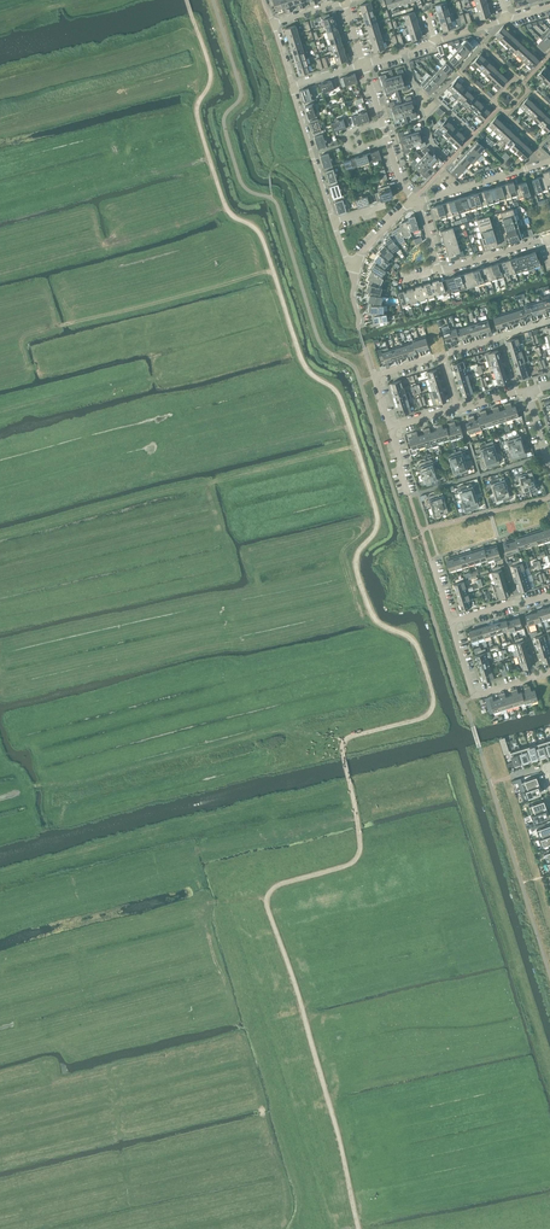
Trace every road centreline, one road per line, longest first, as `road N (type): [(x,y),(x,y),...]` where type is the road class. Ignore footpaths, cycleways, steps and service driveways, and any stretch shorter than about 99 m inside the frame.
road 1 (track): [(359,1228),(269,900),(276,888),(358,858),(344,744),(421,719),(434,694),(418,647),(377,622),(361,583),(360,552),(379,520),(343,405),(305,366),(263,237),(223,201),(198,113),(211,71),(187,0)]
road 2 (residential): [(549,674),(477,695),(457,621)]
road 3 (unclassified): [(335,222),(294,86)]
road 4 (unclassified): [(294,86),(275,24),(346,4)]
road 5 (unclassified): [(416,201),(549,162)]

